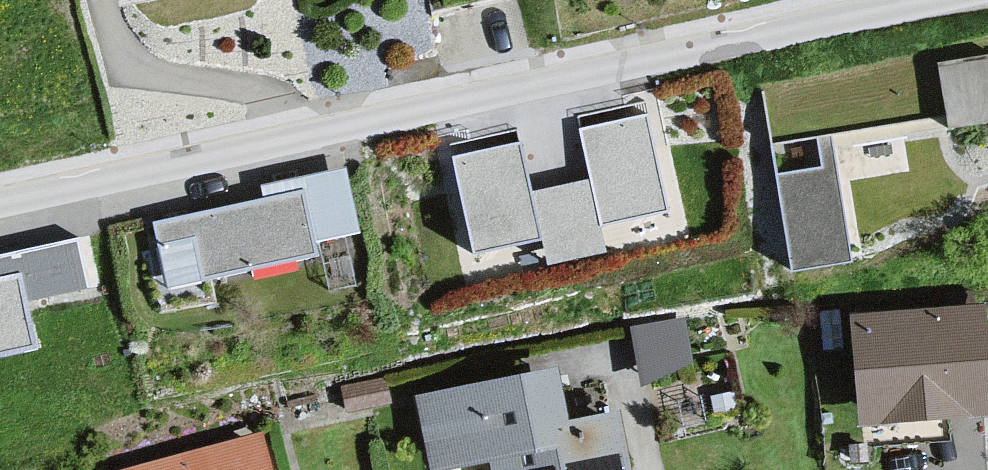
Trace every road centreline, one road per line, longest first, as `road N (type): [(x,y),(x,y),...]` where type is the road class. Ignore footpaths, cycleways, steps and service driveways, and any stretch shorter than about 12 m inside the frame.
road 1 (residential): [(914,0),(0,211)]

